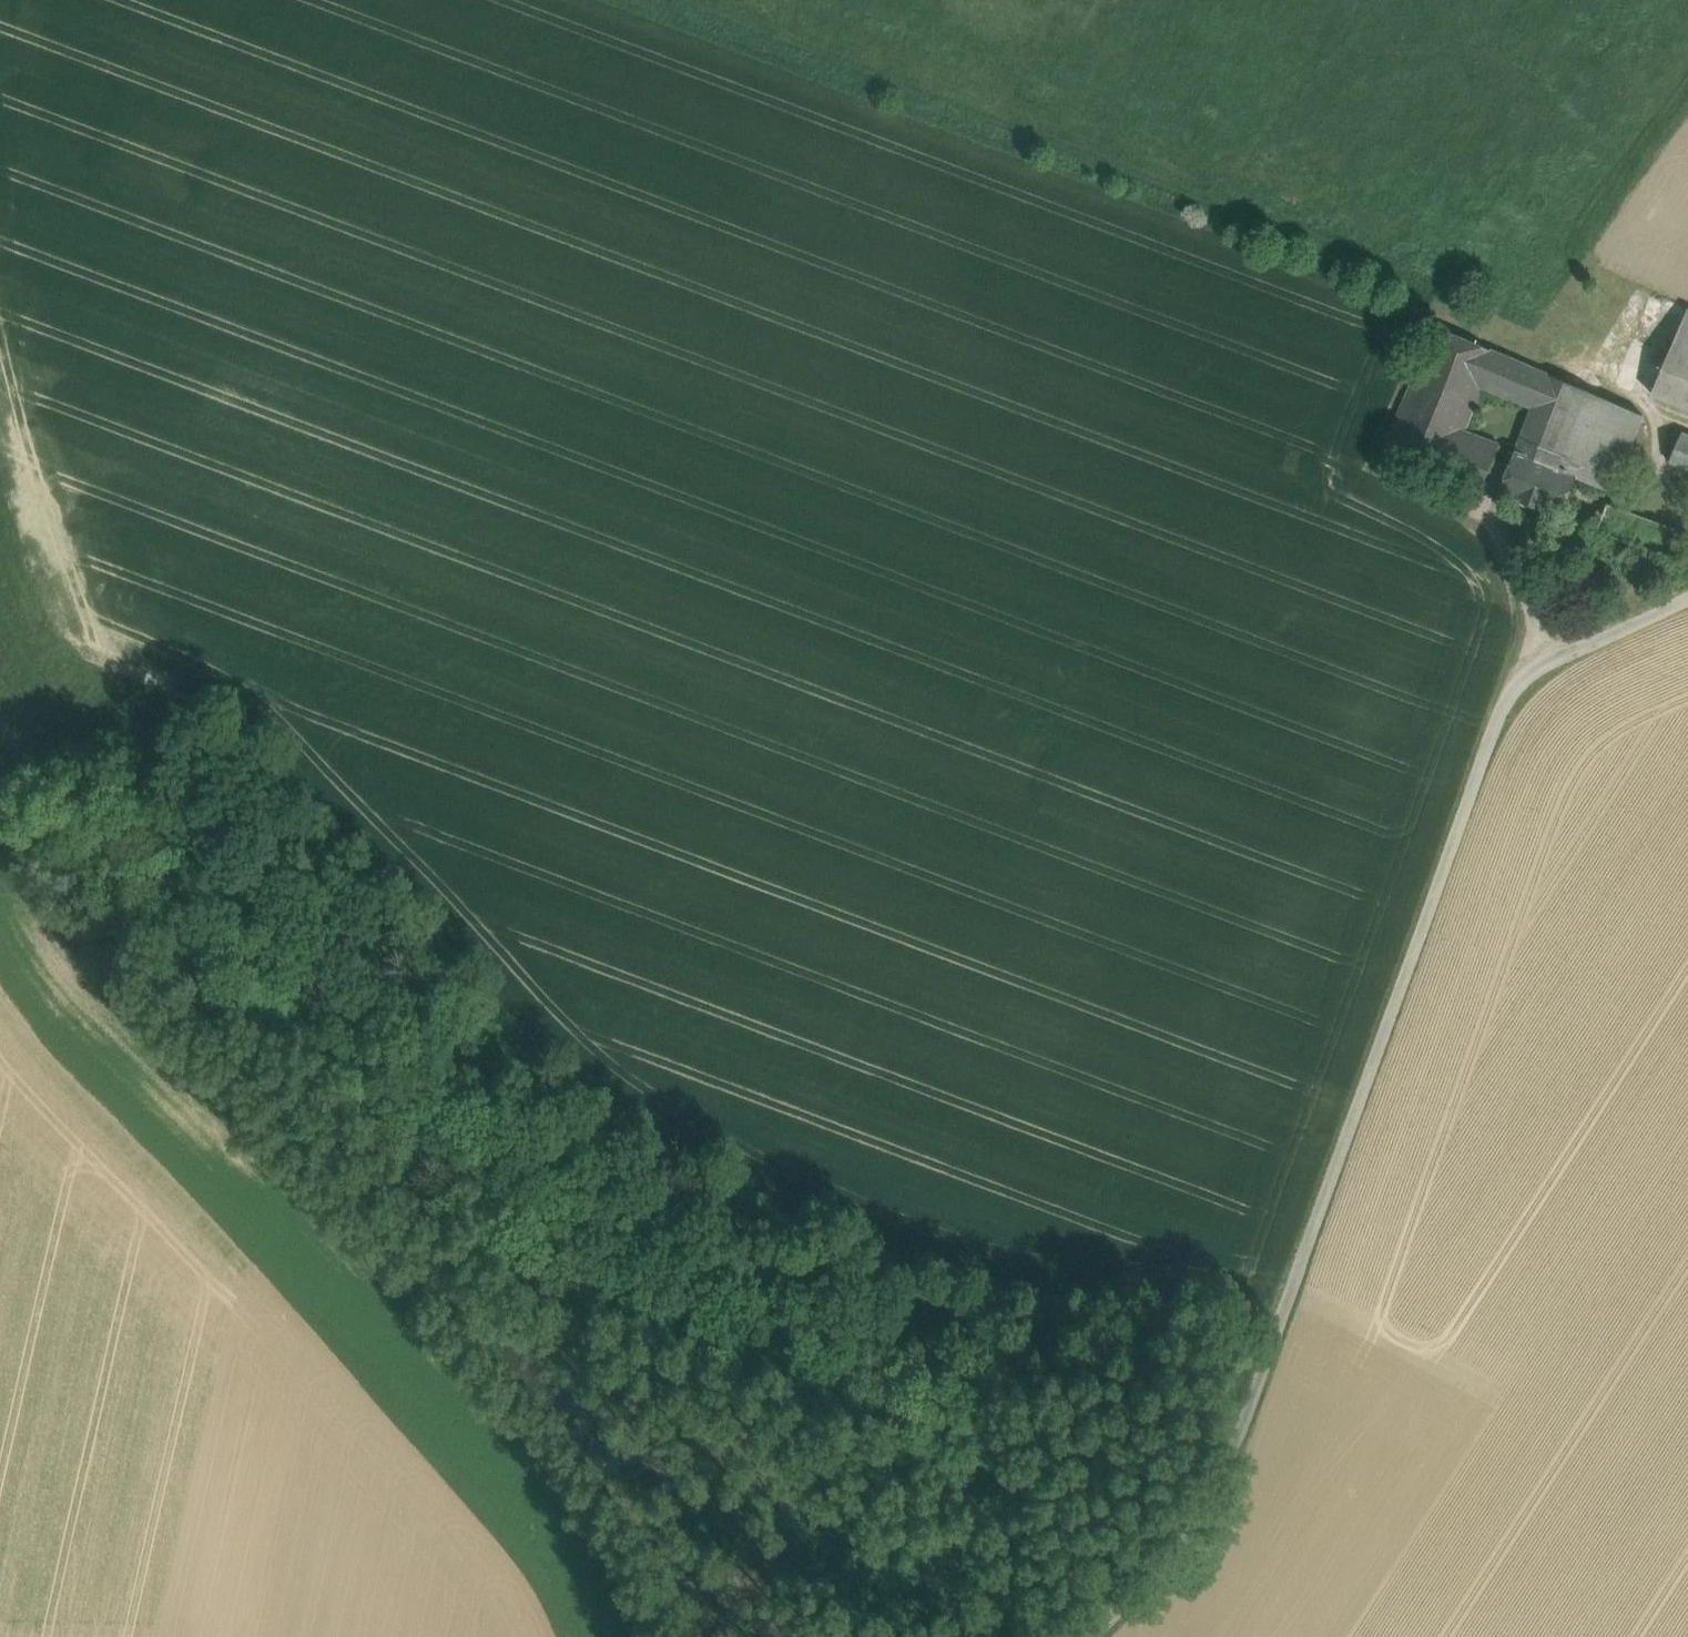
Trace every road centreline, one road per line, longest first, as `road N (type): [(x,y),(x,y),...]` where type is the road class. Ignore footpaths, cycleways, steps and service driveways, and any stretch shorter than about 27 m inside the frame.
road 1 (residential): [(1087,1636),(1197,1530),(1236,1451),(1506,699),(1537,669),(1687,597)]

